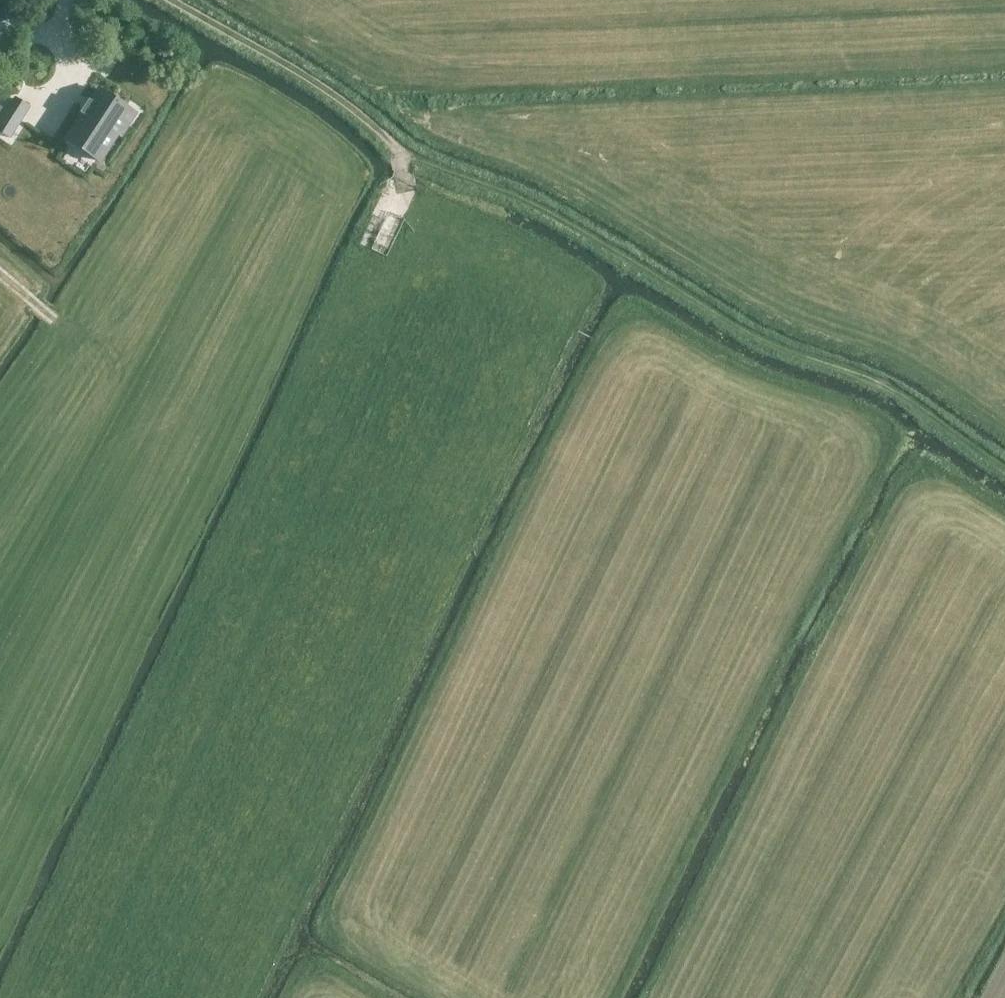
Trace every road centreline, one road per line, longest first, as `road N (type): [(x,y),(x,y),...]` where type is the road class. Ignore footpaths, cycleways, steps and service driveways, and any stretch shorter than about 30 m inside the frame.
road 1 (track): [(1004,460),(895,389),(773,346),(547,213),(400,150)]
road 2 (track): [(400,150),(329,92),(172,0)]

